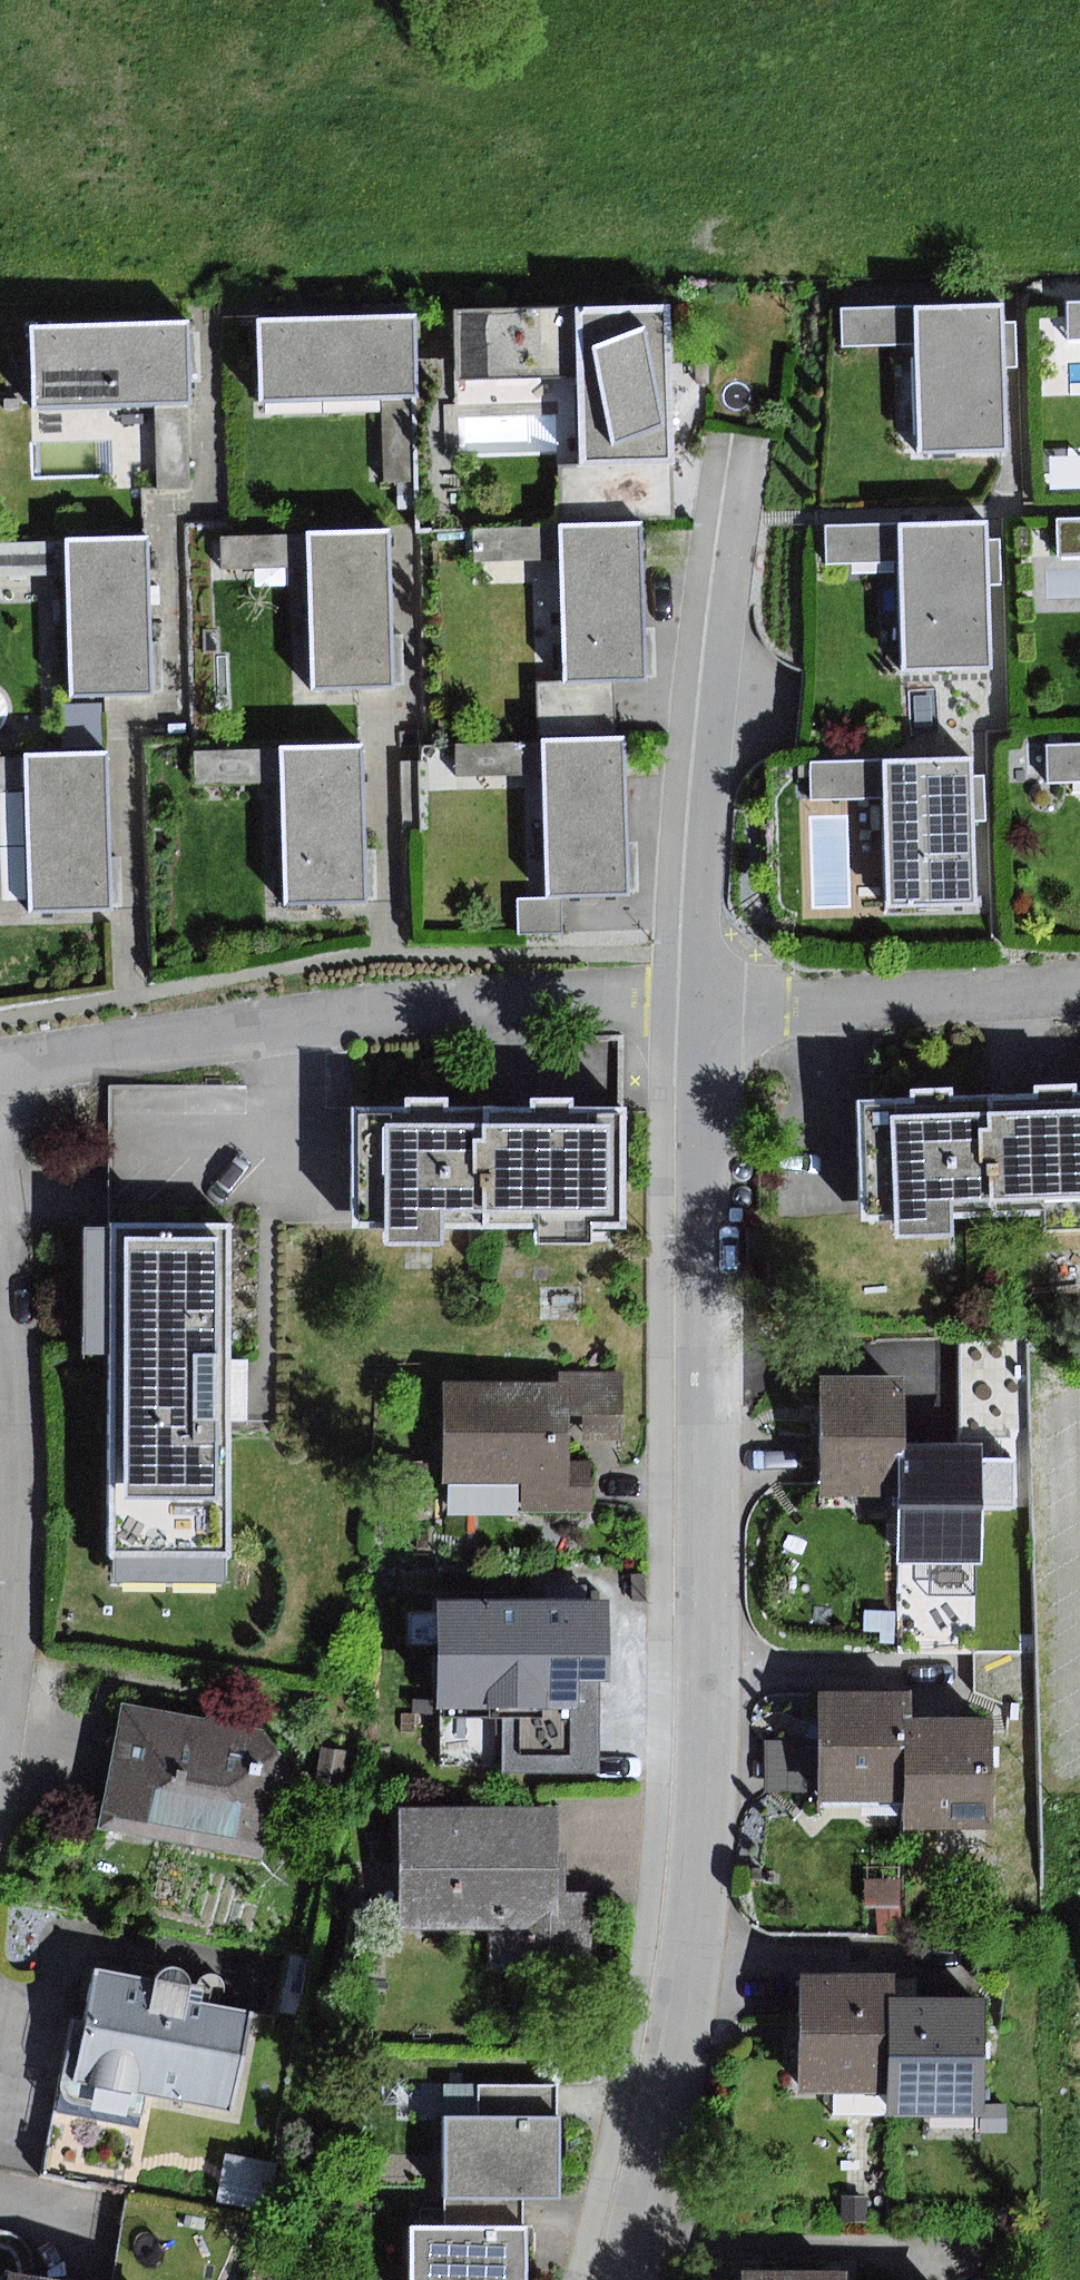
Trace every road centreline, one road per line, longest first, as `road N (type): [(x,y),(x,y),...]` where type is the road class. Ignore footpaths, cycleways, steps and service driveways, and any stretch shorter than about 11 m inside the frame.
road 1 (residential): [(709,1002),(696,1886),(677,2048),(626,2279)]
road 2 (residential): [(709,1002),(370,1015),(0,1071)]
road 3 (residential): [(751,444),(714,728),(704,859),(709,1002)]
road 4 (residential): [(0,1712),(17,1440),(0,1258)]
road 5 (residential): [(1079,981),(787,1006),(709,1002)]

